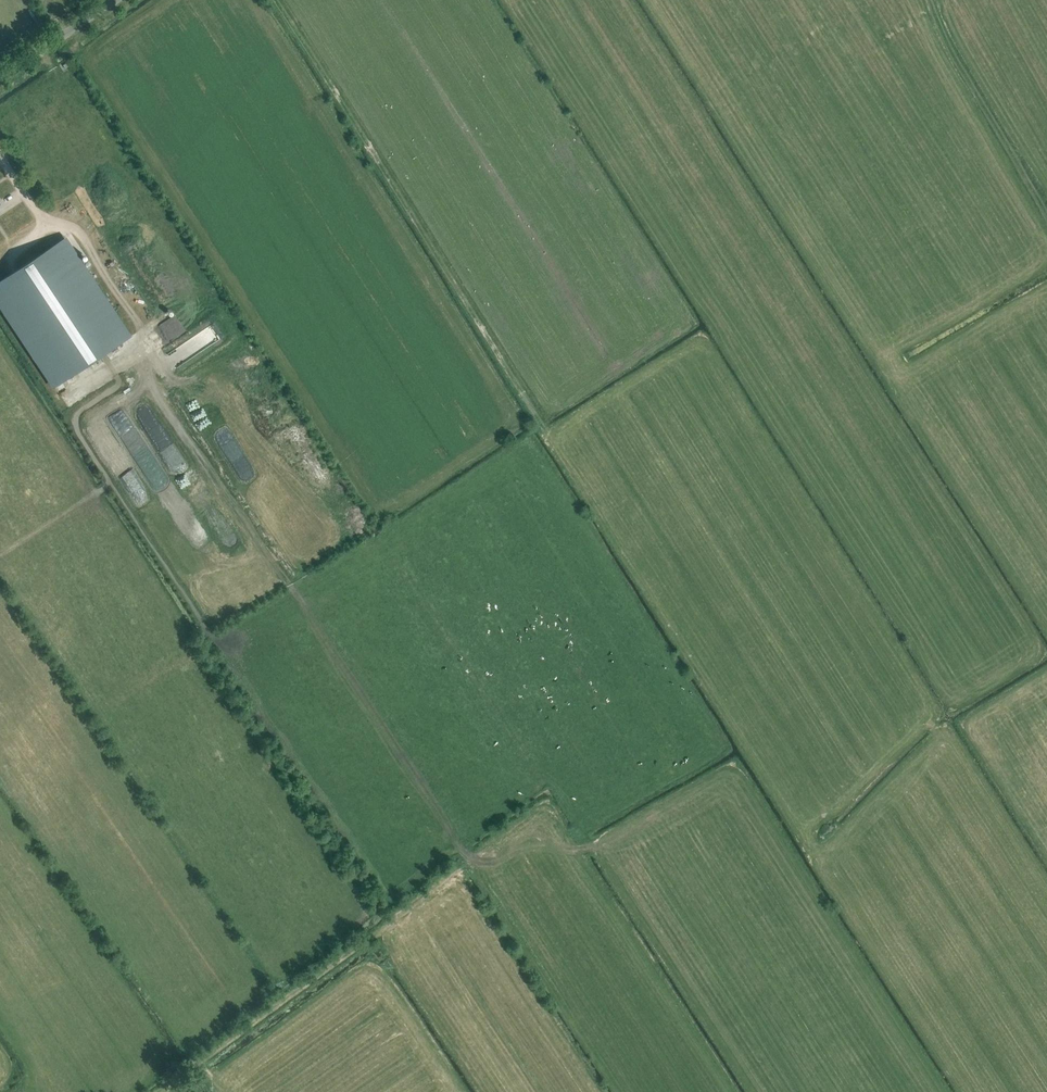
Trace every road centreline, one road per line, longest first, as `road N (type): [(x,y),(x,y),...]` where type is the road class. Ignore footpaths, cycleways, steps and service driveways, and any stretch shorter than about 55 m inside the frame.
road 1 (tertiary): [(0,79),(120,0)]

